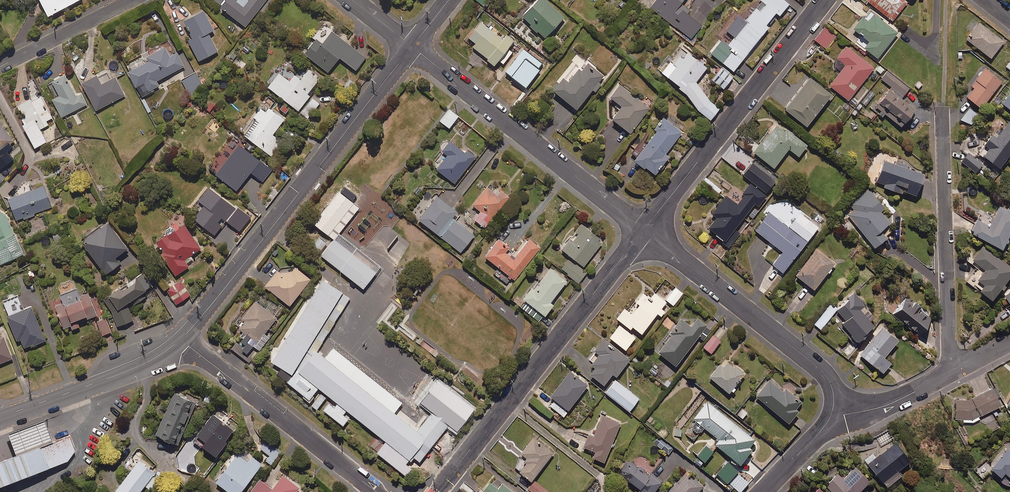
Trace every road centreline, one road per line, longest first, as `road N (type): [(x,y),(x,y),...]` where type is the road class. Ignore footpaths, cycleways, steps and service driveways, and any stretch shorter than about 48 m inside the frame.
road 1 (tertiary): [(179,341),(412,46)]
road 2 (residential): [(644,230),(436,491)]
road 3 (residential): [(644,230),(412,46)]
road 4 (residential): [(825,0),(644,230)]
road 5 (residential): [(831,416),(834,392),(821,369),(644,230)]
road 6 (residential): [(943,114),(949,372)]
road 7 (residential): [(179,341),(376,491)]
road 8 (tertiary): [(0,417),(130,370),(179,341)]
road 9 (residential): [(0,67),(133,0)]
road 10 (residential): [(949,372),(883,407),(831,416)]

